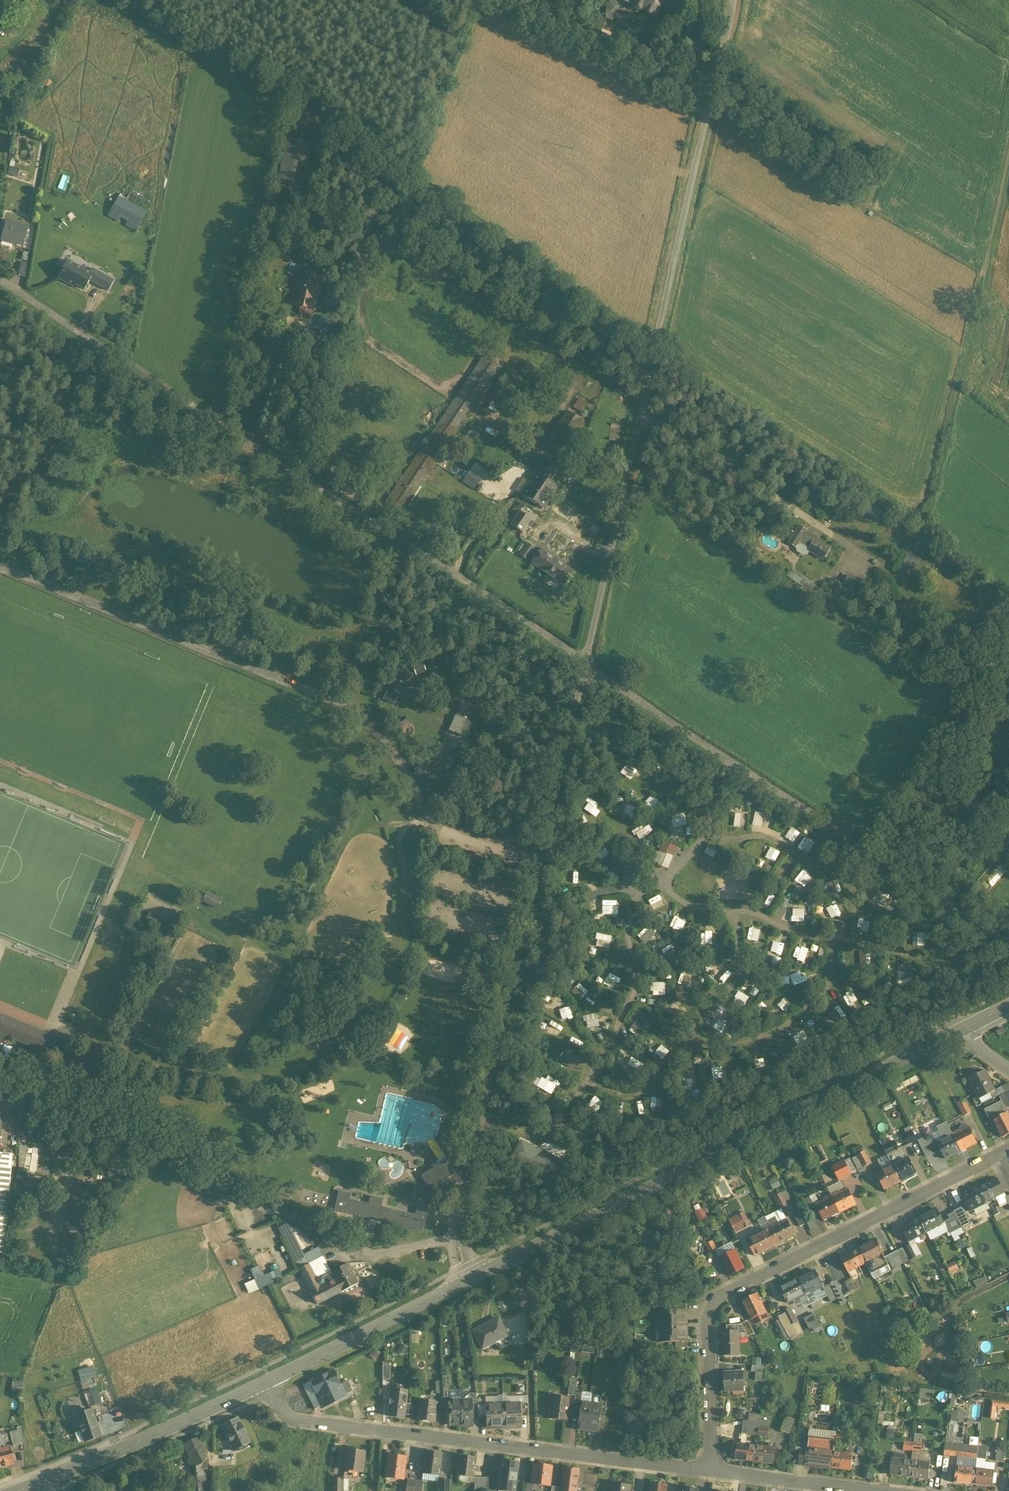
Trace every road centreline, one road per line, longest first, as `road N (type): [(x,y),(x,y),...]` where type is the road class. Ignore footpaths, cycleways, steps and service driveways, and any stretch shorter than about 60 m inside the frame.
road 1 (unclassified): [(586,662),(0,279)]
road 2 (unclassified): [(586,662),(734,2)]
road 3 (track): [(1008,186),(925,525),(655,356)]
road 4 (track): [(105,0),(290,95),(659,339)]
road 5 (unclassified): [(469,1280),(455,1236),(586,662)]
road 6 (secondary): [(959,1032),(469,1280)]
road 7 (unclassified): [(1008,938),(586,662)]
road 8 (residential): [(715,1475),(712,1306),(1001,1155)]
road 9 (residential): [(267,1382),(283,1413),(298,1421),(715,1475)]
road 10 (secondary): [(267,1382),(18,1490)]
road 11 (track): [(642,412),(848,544)]
road 12 (secondary): [(469,1280),(267,1382)]
road 13 (residential): [(715,1475),(853,1490)]

